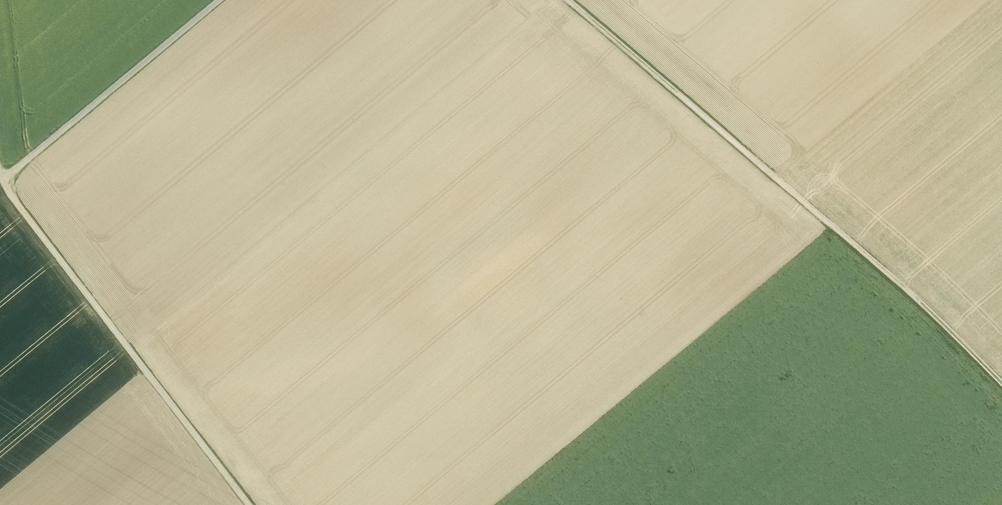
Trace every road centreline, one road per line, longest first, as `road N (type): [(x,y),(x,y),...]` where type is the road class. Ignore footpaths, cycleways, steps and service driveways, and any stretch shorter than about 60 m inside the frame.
road 1 (track): [(568,0),(1001,382)]
road 2 (track): [(251,504),(10,192),(0,162)]
road 3 (track): [(4,179),(235,0)]

